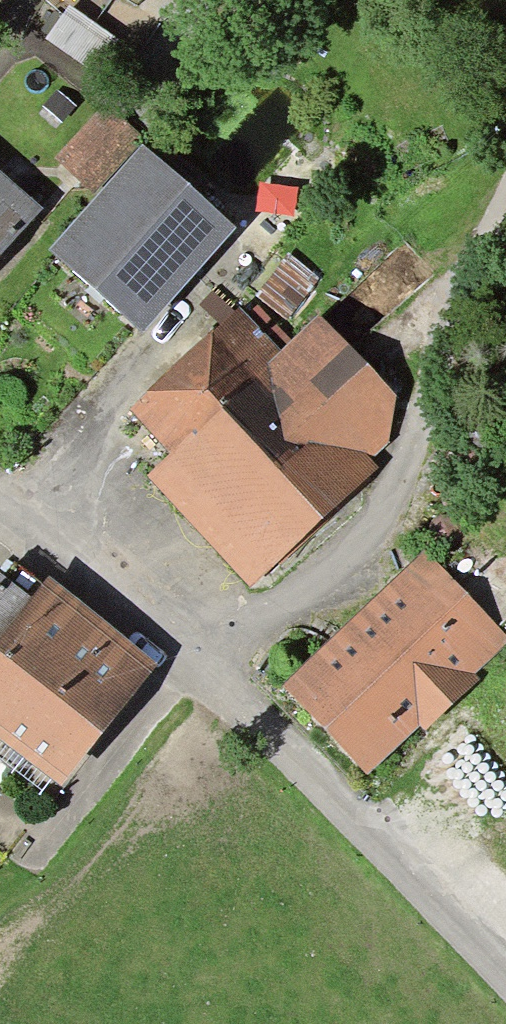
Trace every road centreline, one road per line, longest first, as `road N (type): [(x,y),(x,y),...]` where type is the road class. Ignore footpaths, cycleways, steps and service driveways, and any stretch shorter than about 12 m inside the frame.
road 1 (unclassified): [(505,971),(218,661),(0,507)]
road 2 (track): [(218,661),(379,515),(438,344),(505,188)]

